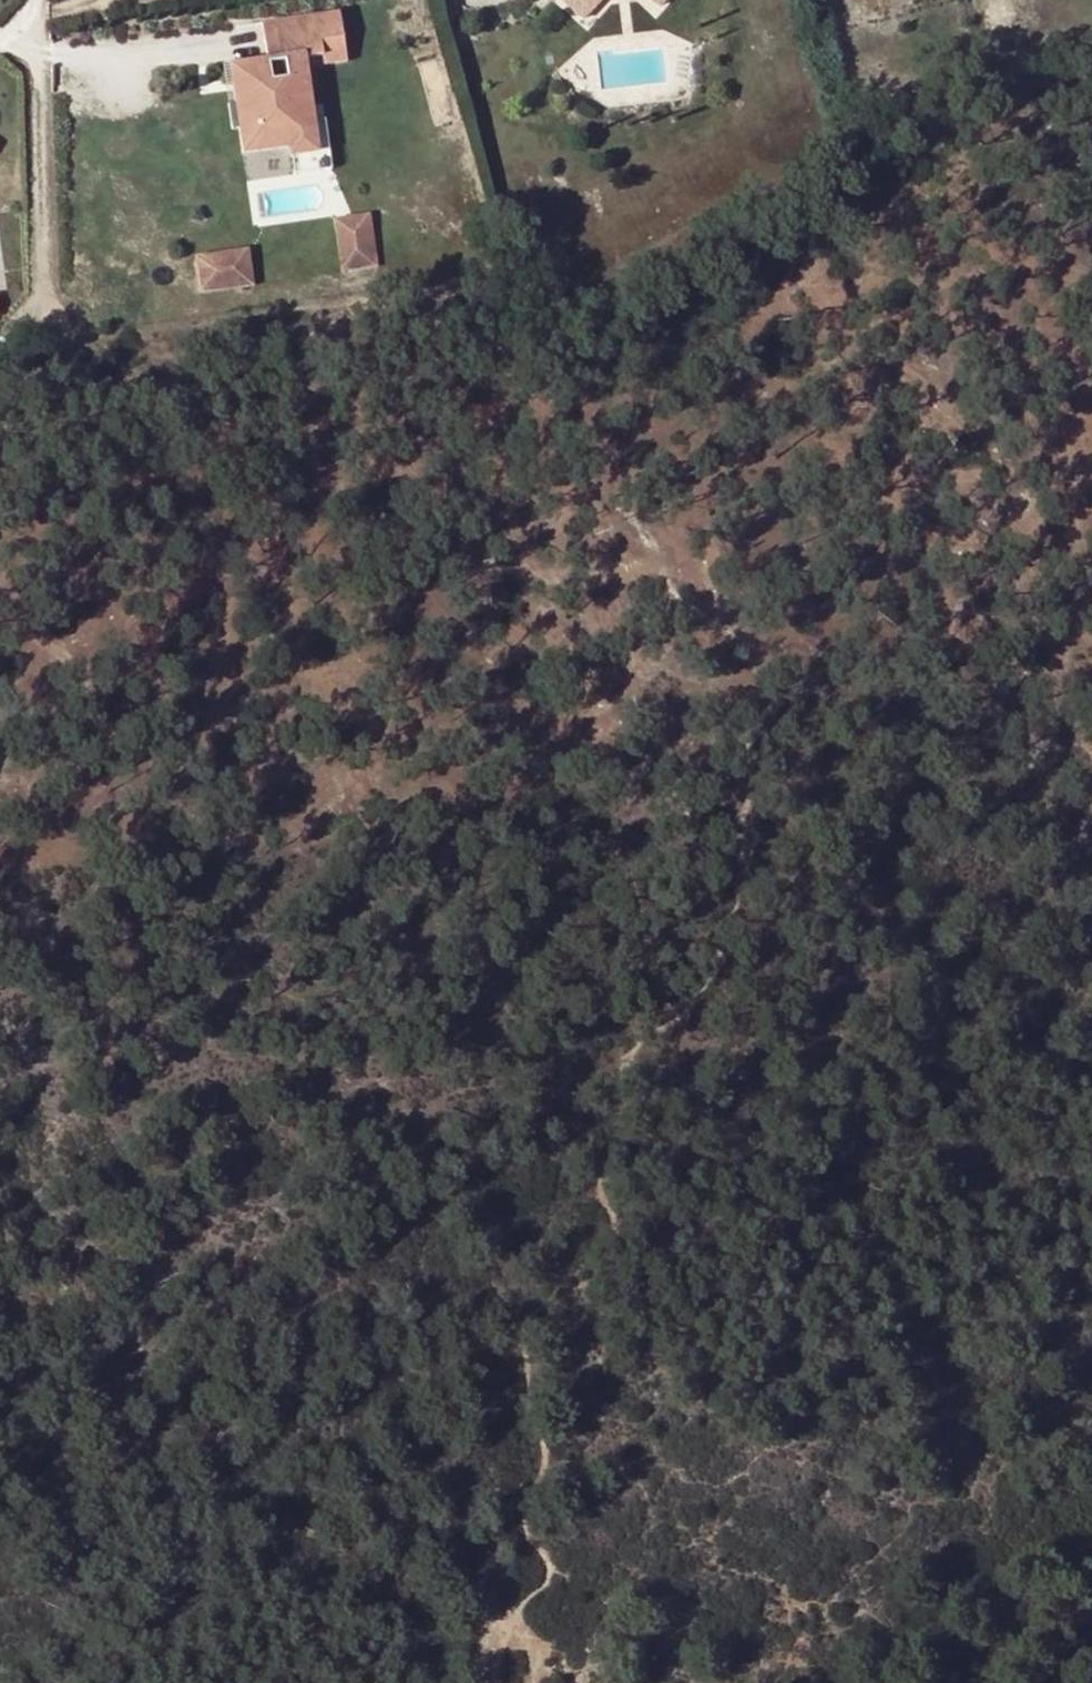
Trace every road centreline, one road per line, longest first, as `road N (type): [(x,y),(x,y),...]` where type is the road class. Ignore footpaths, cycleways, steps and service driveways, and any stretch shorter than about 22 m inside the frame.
road 1 (residential): [(32,28),(43,289)]

